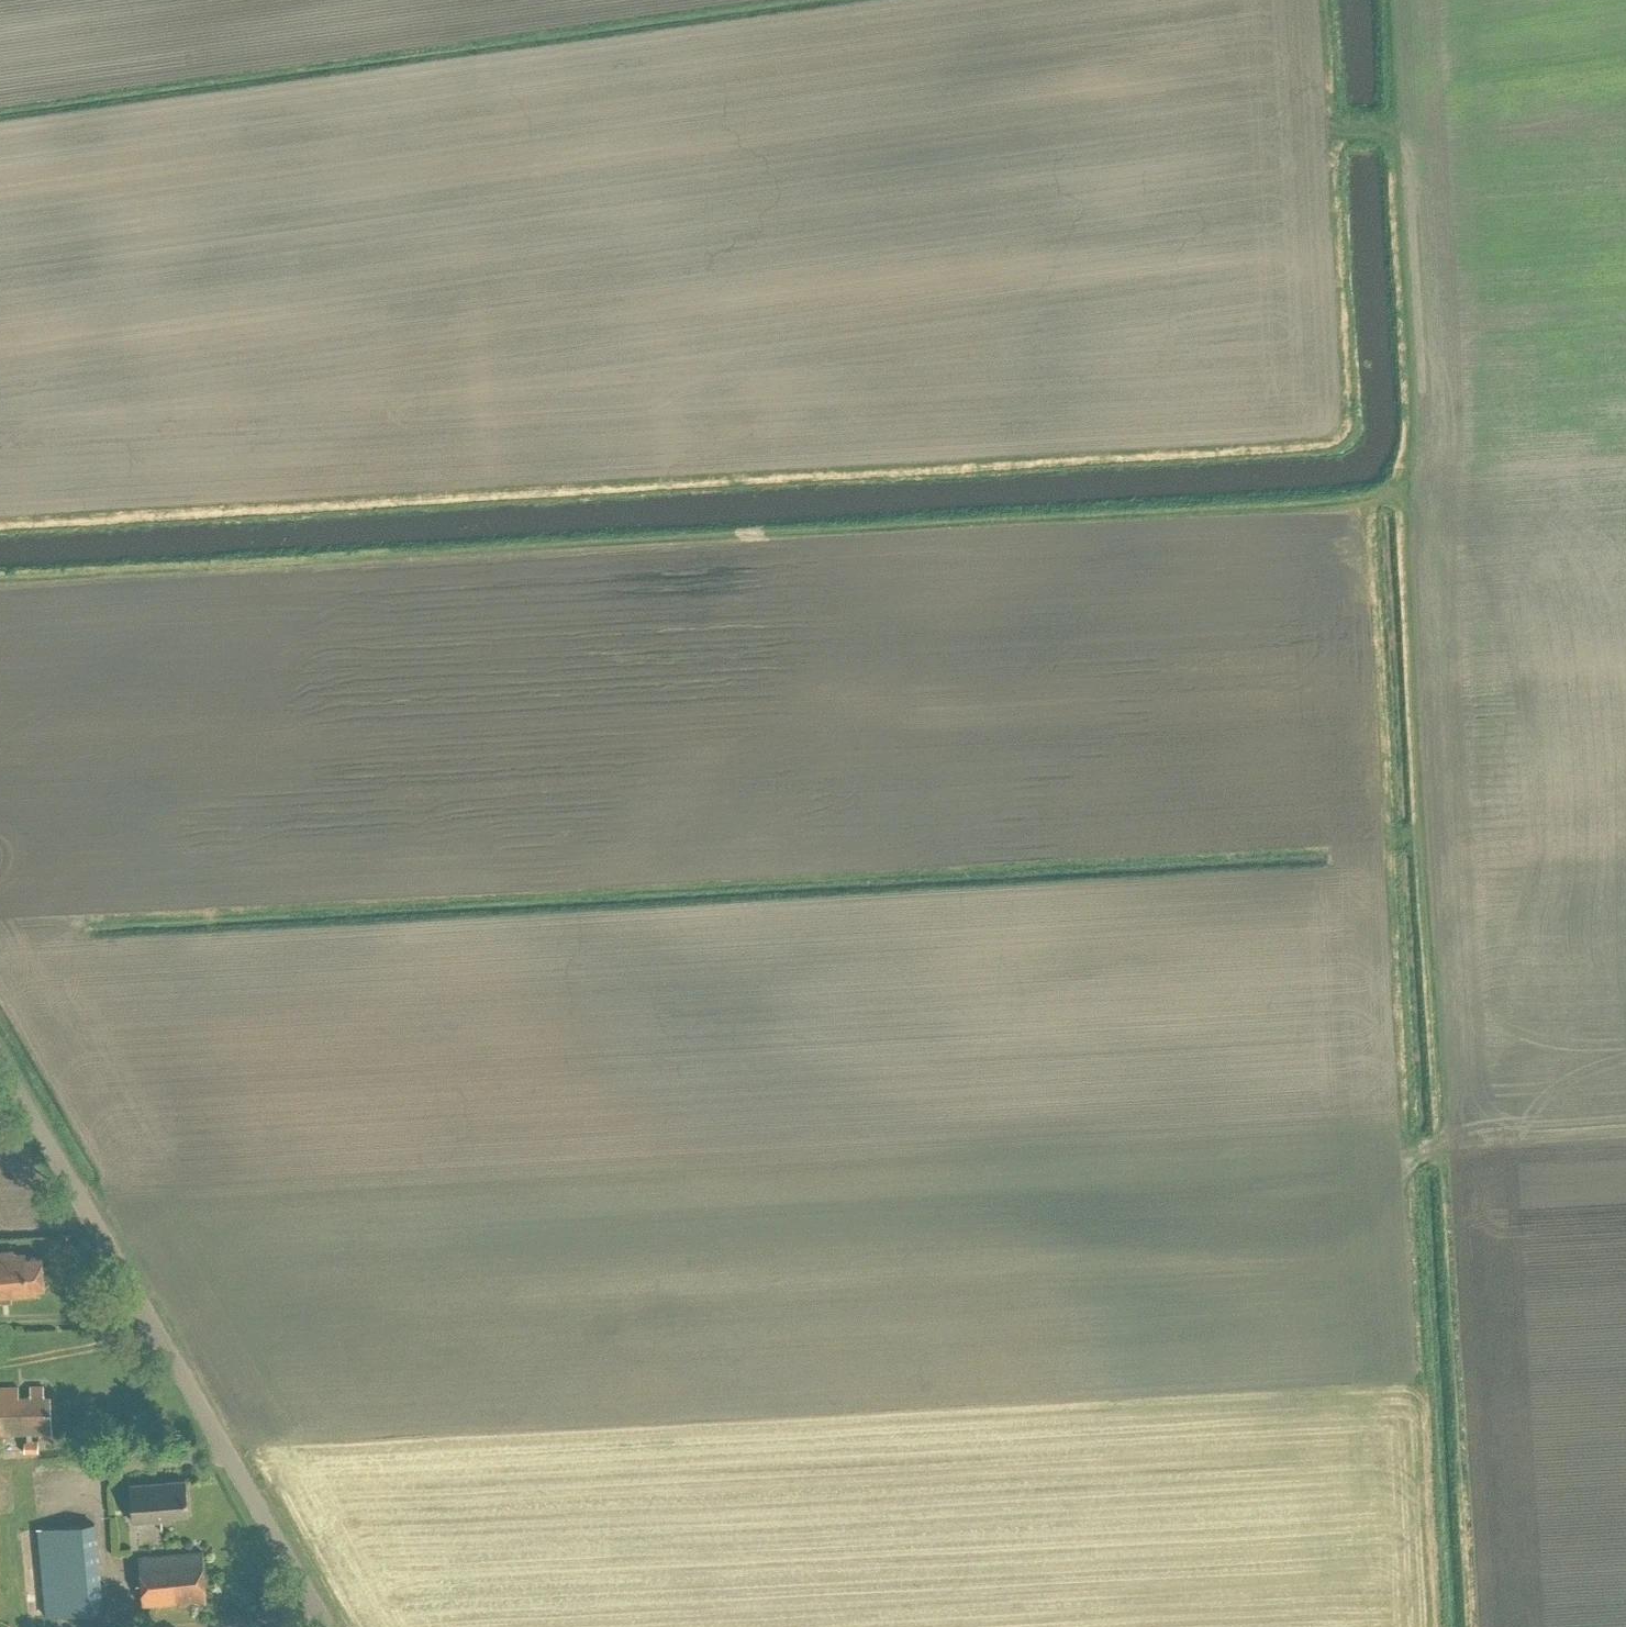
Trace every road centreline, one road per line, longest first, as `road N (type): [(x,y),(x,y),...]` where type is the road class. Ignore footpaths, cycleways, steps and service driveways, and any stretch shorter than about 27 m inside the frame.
road 1 (unclassified): [(327,1626),(0,1062)]

